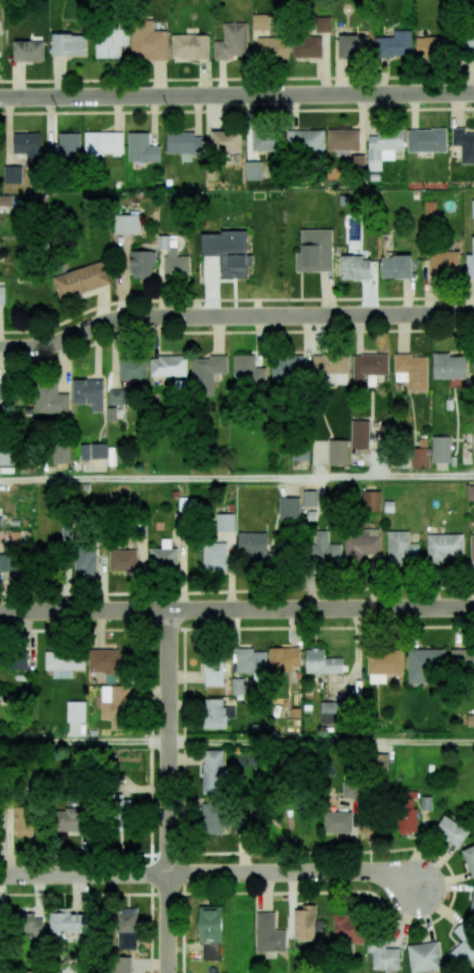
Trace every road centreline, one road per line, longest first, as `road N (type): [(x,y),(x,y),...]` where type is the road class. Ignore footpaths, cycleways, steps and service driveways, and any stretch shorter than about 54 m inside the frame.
road 1 (residential): [(0,348),(45,346),(143,316),(473,313)]
road 2 (residential): [(0,611),(473,607)]
road 3 (residential): [(0,97),(473,93)]
road 4 (residential): [(0,875),(380,873),(422,891)]
road 5 (residential): [(169,972),(170,610)]

